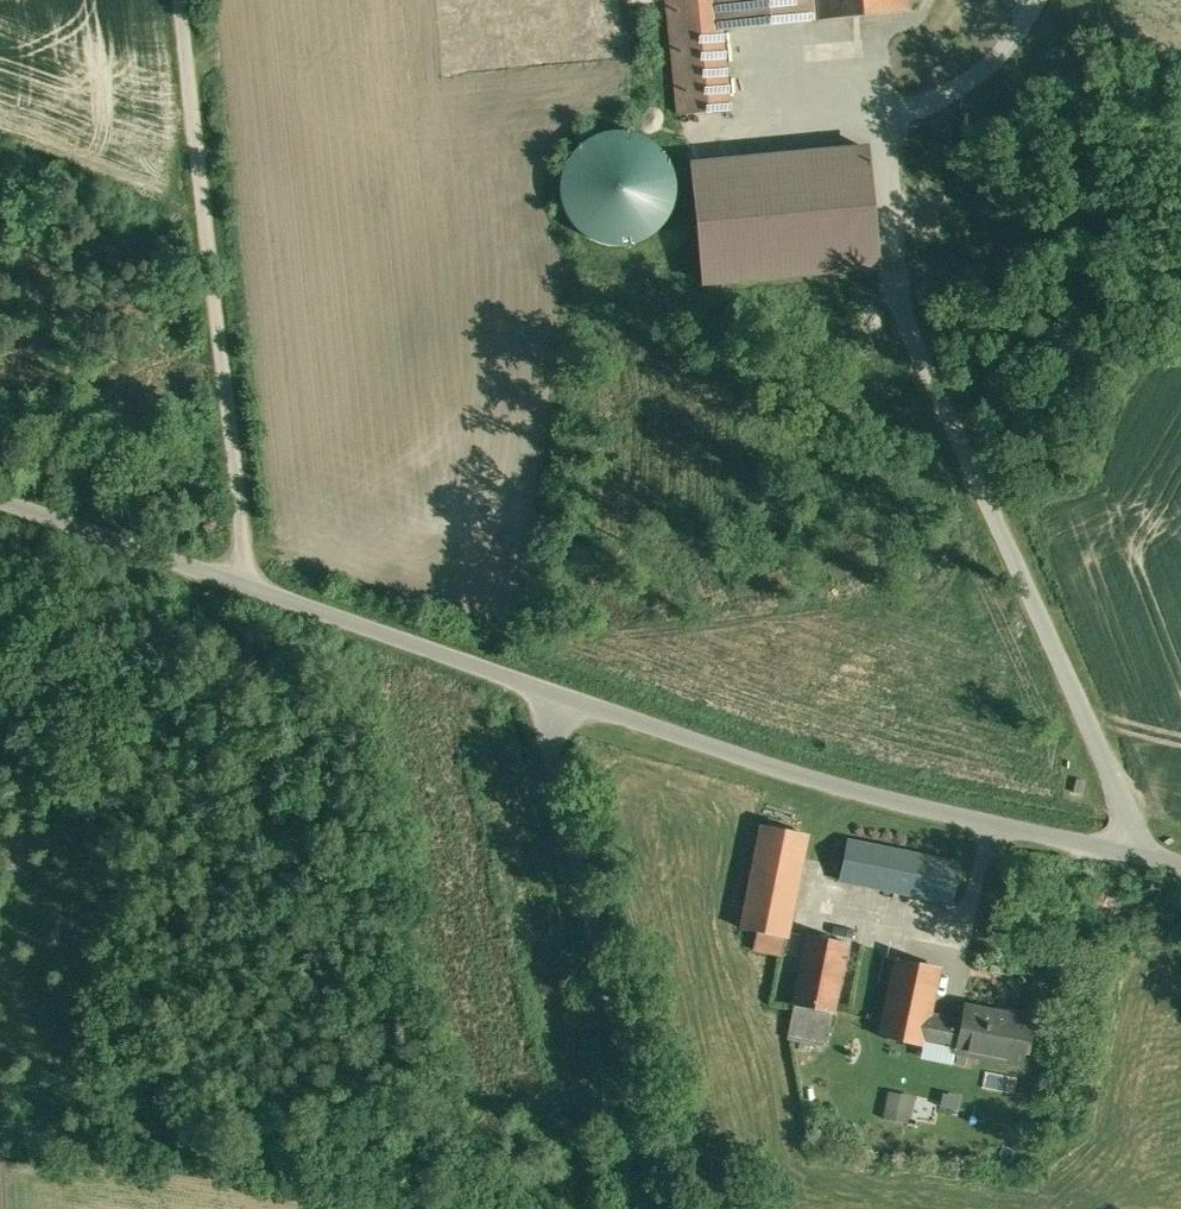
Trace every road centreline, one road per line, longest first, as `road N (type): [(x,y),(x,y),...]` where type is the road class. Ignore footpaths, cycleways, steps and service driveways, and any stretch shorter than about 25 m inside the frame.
road 1 (unclassified): [(536,687),(984,823),(1180,867)]
road 2 (unclassified): [(255,591),(193,0)]
road 3 (unclassified): [(660,1208),(536,687)]
road 4 (unclassified): [(255,591),(536,687)]
road 5 (unclassified): [(0,502),(255,591)]

